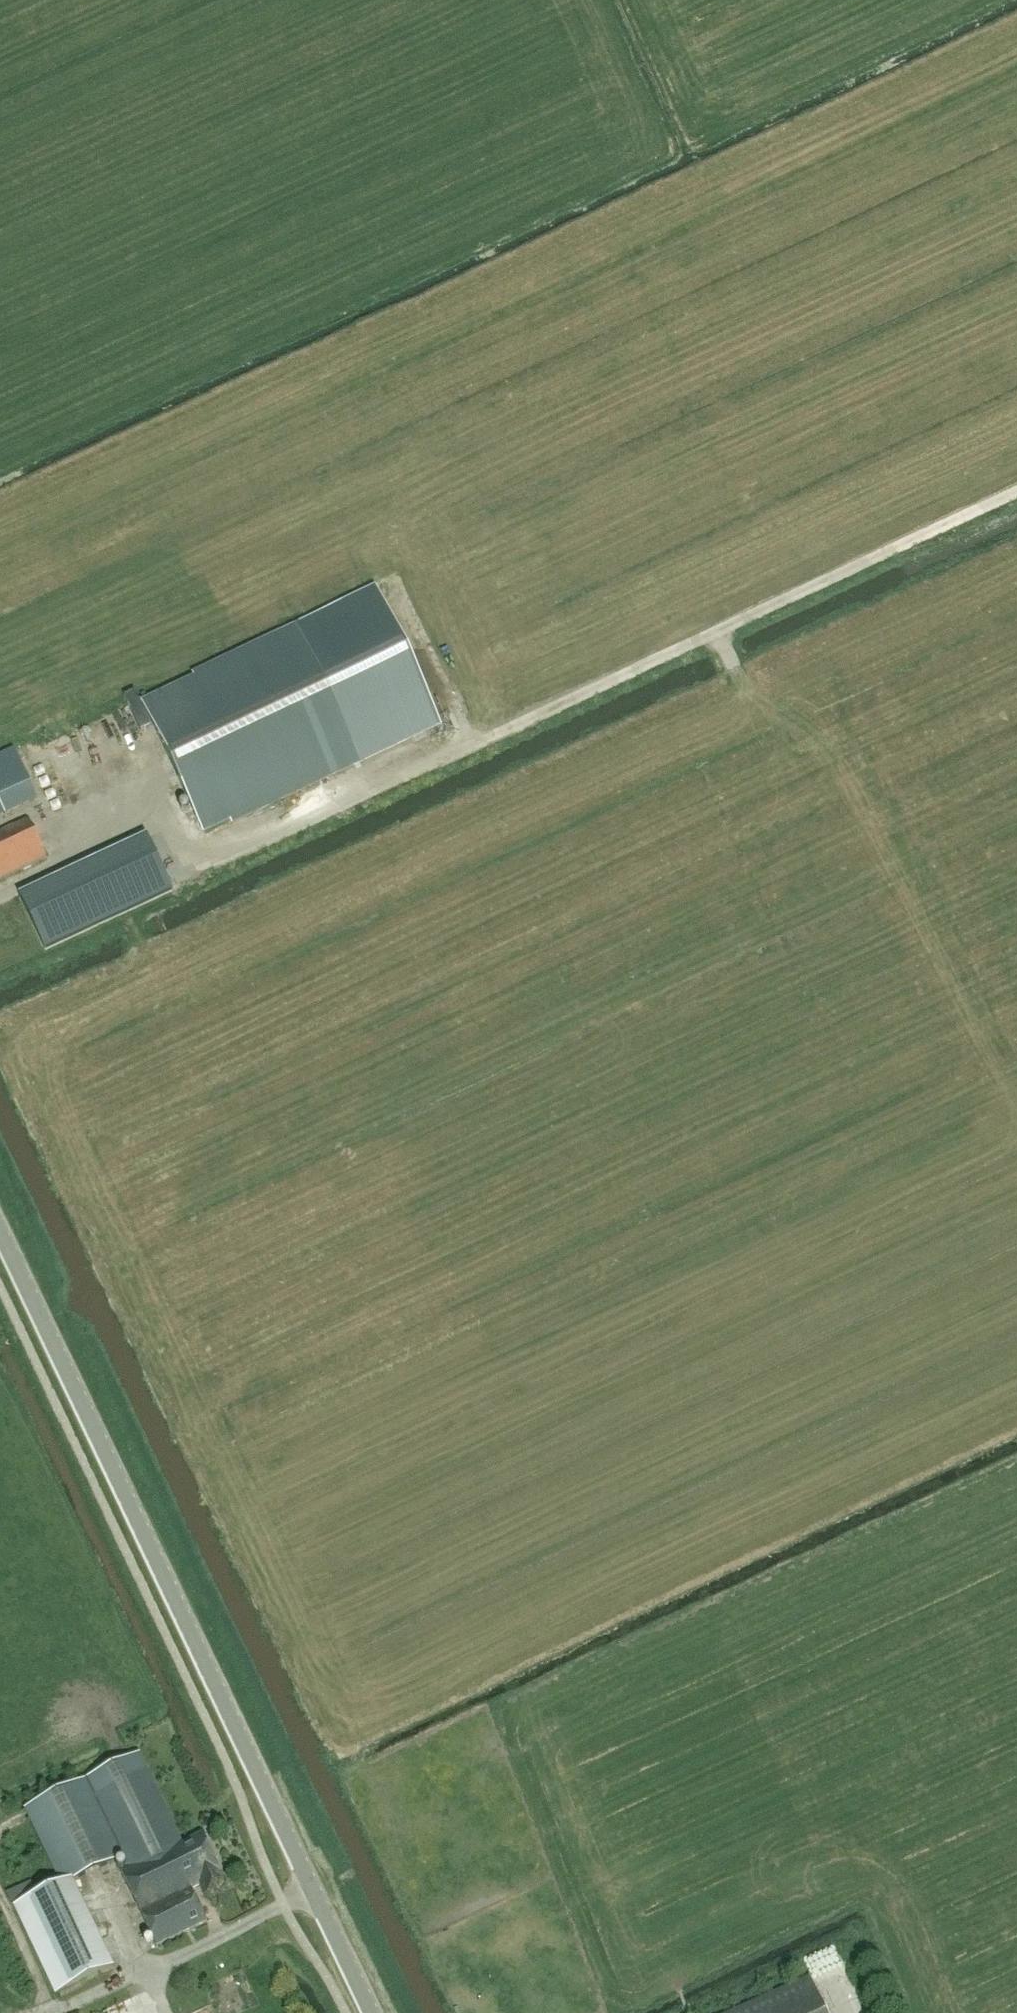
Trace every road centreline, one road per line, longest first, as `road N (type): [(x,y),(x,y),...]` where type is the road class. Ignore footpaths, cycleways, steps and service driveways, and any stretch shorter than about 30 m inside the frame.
road 1 (unclassified): [(372,2012),(0,1235)]

